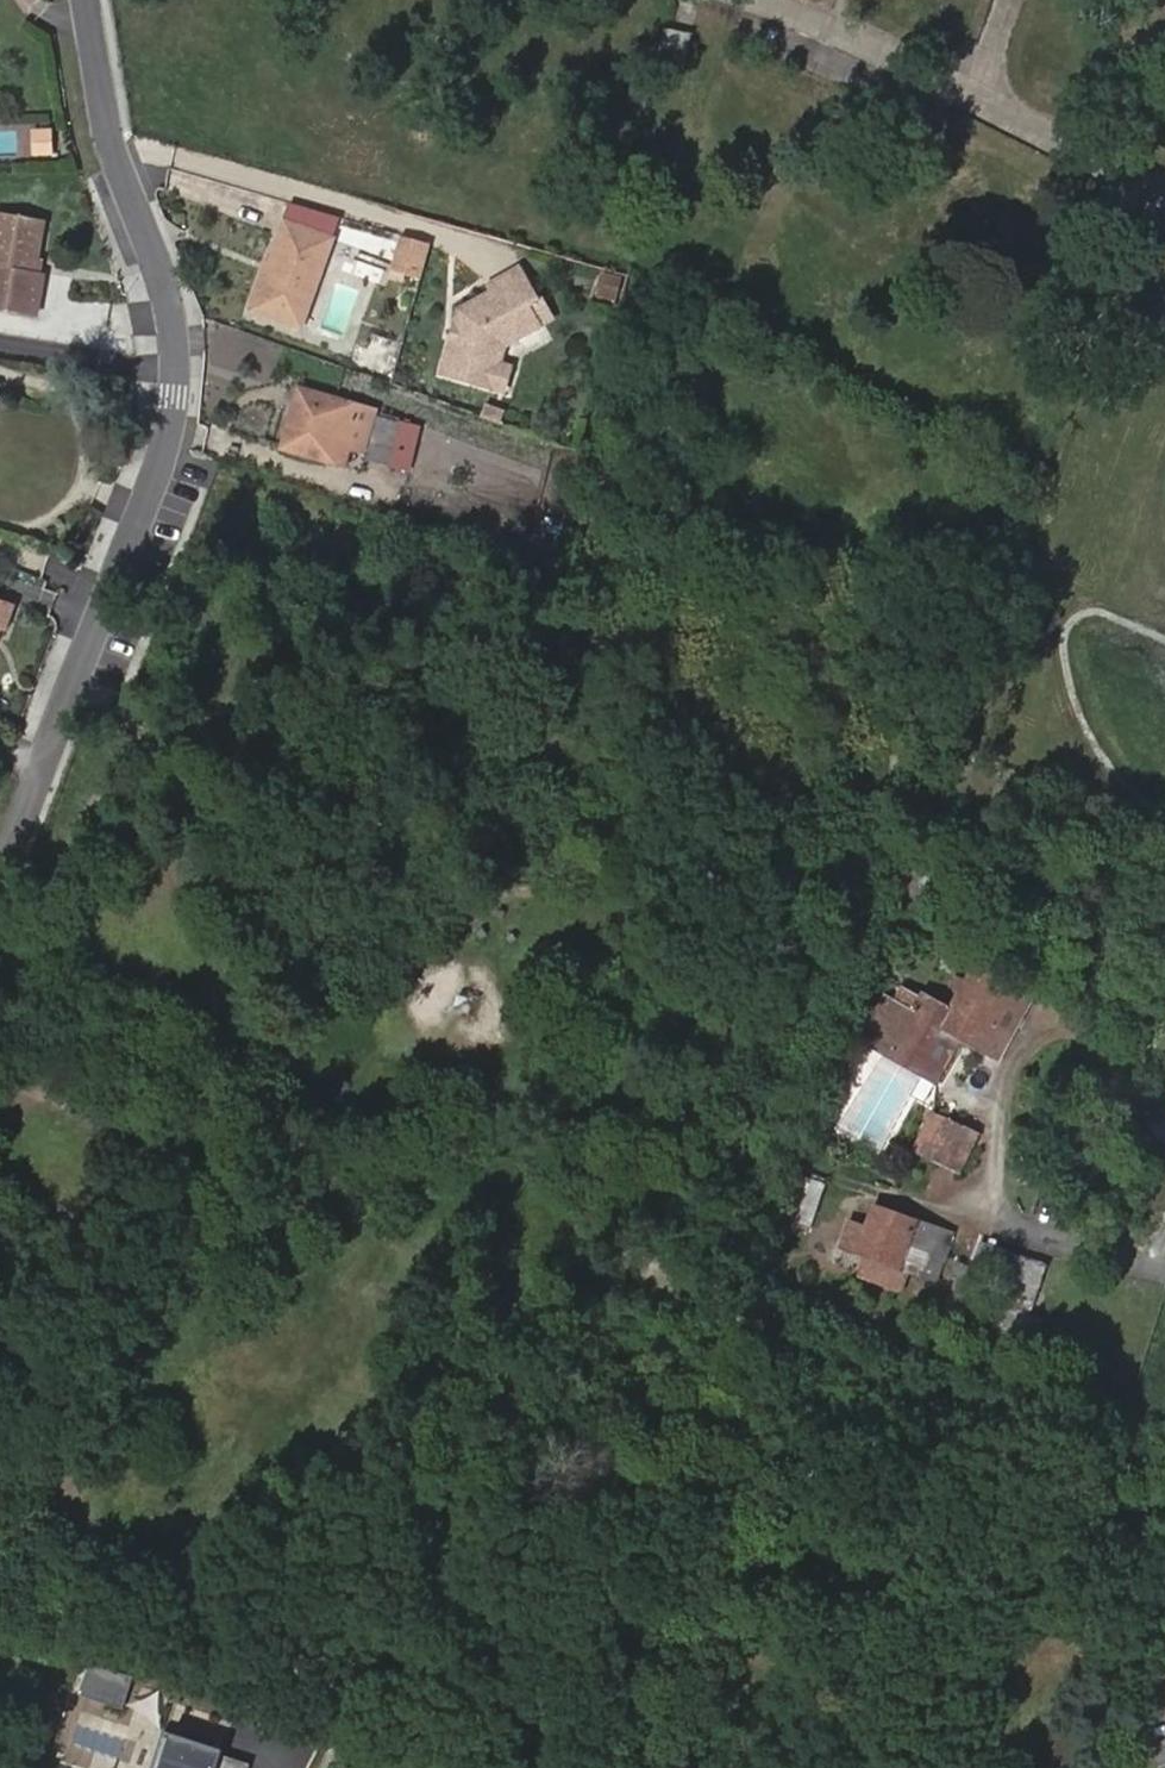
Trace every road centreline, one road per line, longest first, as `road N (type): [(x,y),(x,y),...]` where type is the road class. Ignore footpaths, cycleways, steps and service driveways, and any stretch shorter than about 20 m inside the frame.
road 1 (residential): [(84,0),(103,136),(164,283),(173,396),(165,445),(21,824),(0,860)]
road 2 (residential): [(1164,1273),(1002,1223)]

